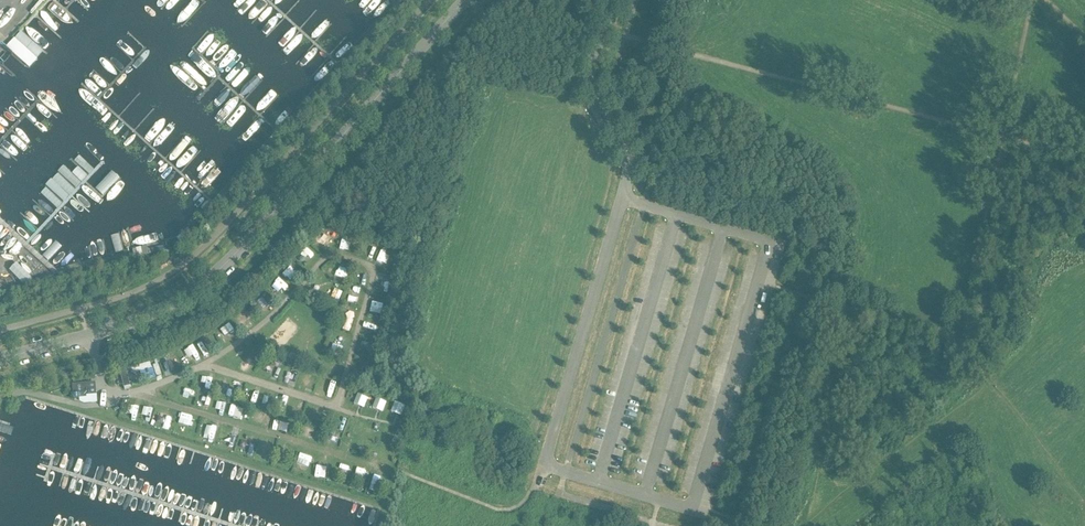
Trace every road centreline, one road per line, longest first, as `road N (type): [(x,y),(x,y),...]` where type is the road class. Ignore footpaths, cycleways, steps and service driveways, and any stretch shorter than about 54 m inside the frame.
road 1 (unclassified): [(0,360),(134,322),(215,274),(465,0)]

